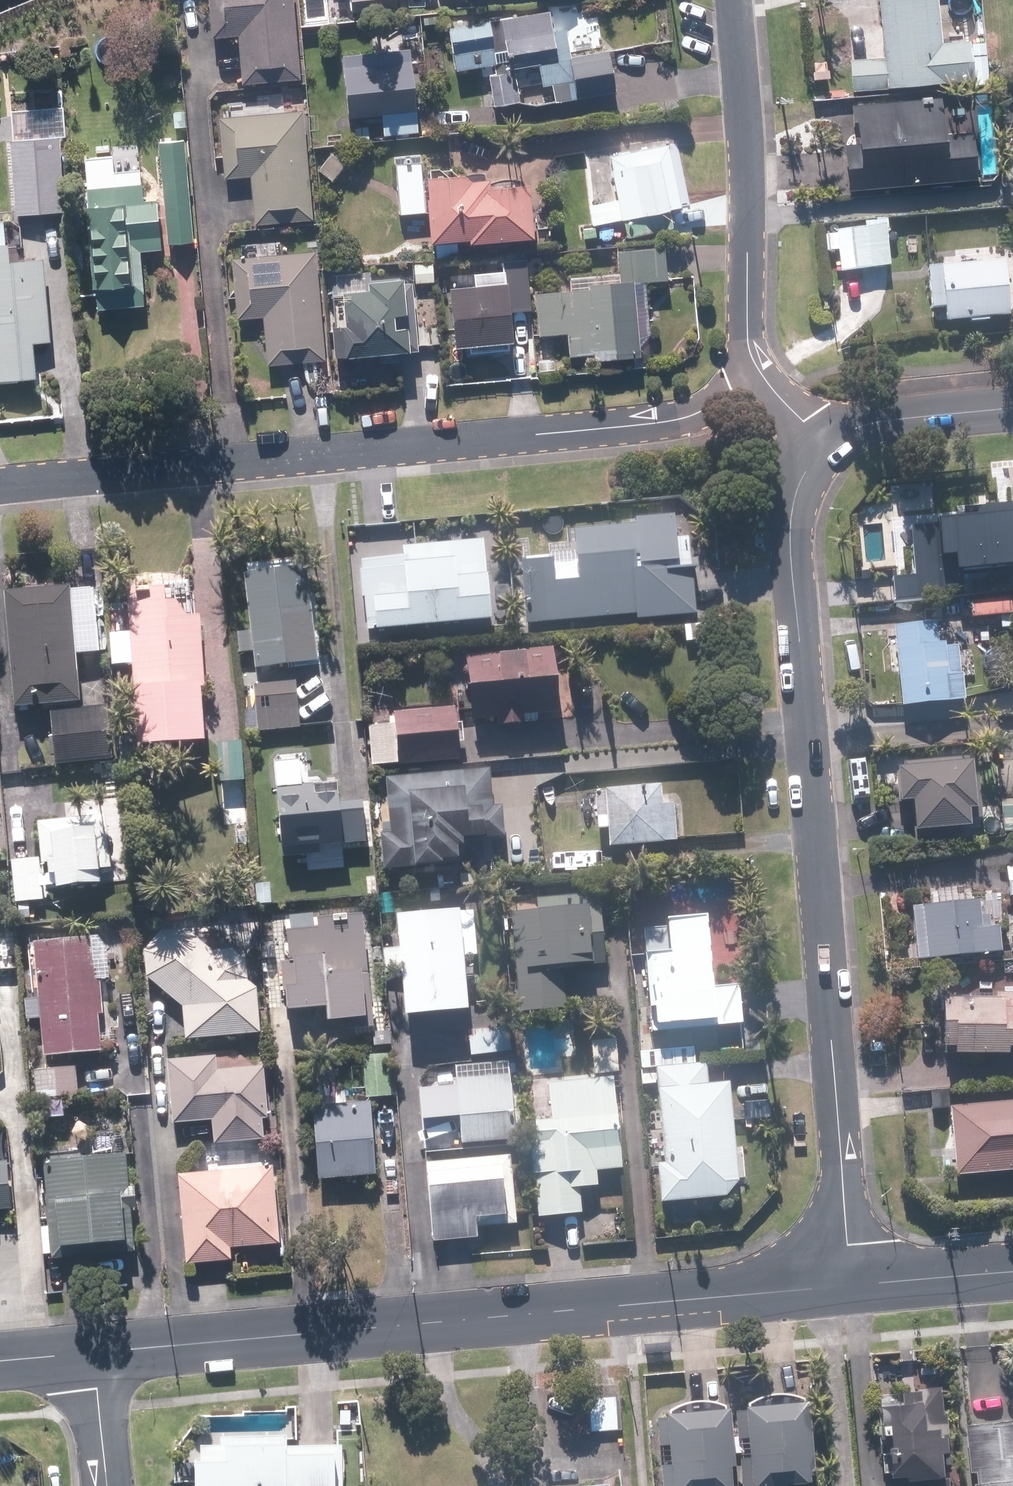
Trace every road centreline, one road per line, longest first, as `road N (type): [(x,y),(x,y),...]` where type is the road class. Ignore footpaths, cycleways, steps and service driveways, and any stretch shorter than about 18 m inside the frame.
road 1 (residential): [(828,446),(801,478),(792,550),(851,1283)]
road 2 (residential): [(759,374),(685,416),(0,487)]
road 3 (residential): [(99,1353),(851,1283)]
road 4 (residential): [(735,0),(748,135),(746,314),(759,374)]
road 5 (residential): [(1012,407),(858,428),(828,446)]
road 6 (residential): [(851,1283),(1012,1271)]
road 7 (residential): [(111,1485),(99,1353)]

